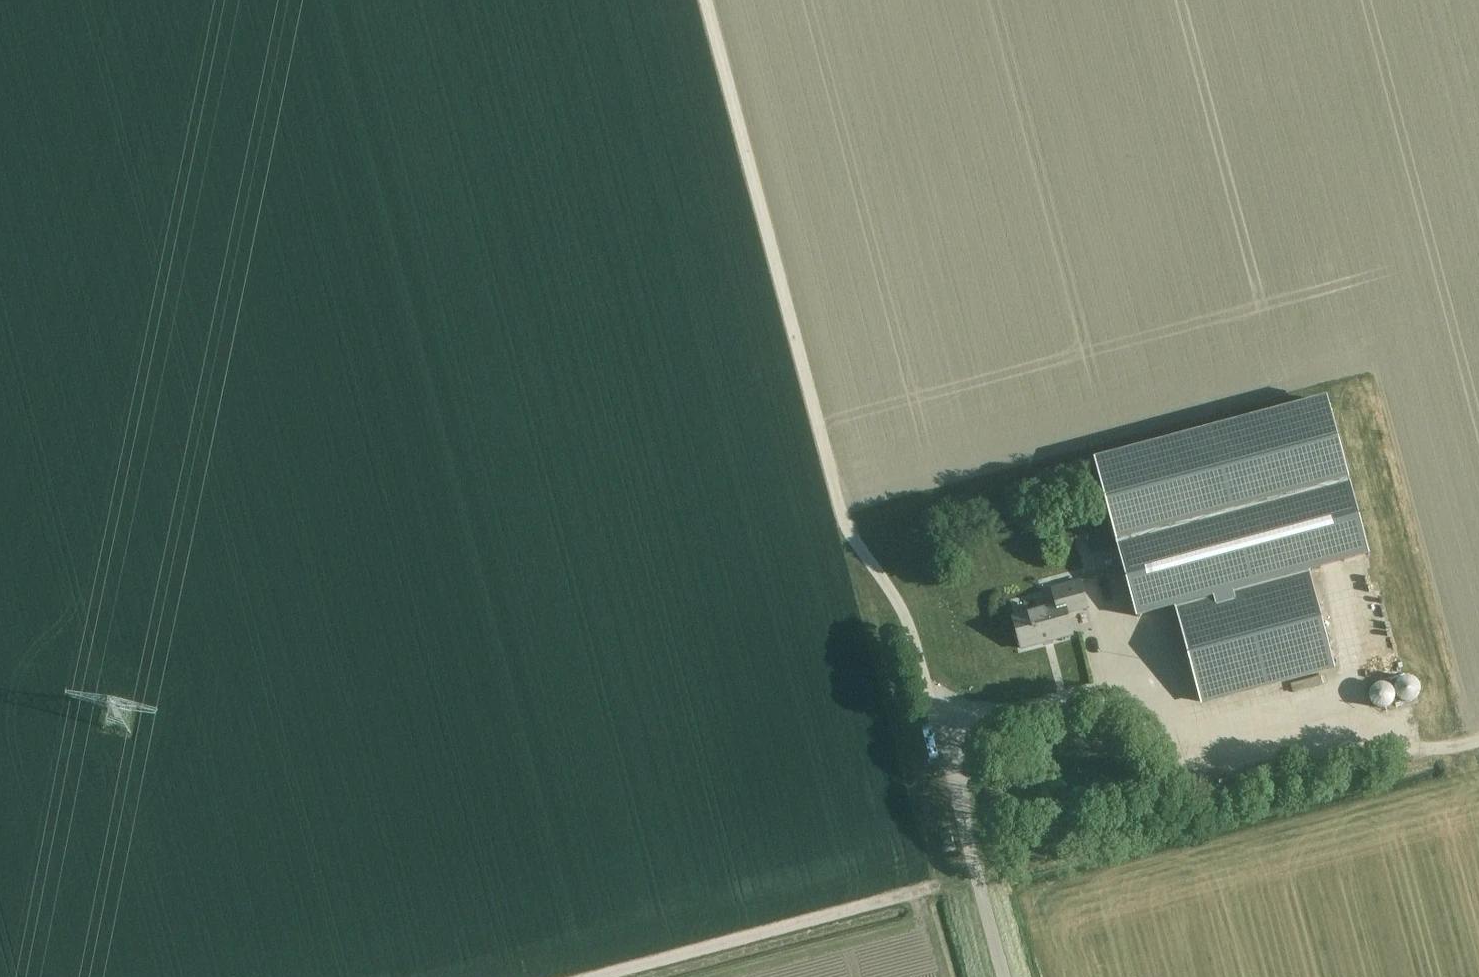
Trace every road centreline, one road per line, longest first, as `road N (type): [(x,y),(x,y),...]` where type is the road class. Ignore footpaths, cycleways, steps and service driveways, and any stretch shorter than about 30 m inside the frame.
road 1 (unclassified): [(941,735),(1005,976)]
road 2 (track): [(1478,739),(1435,751),(1323,714)]

